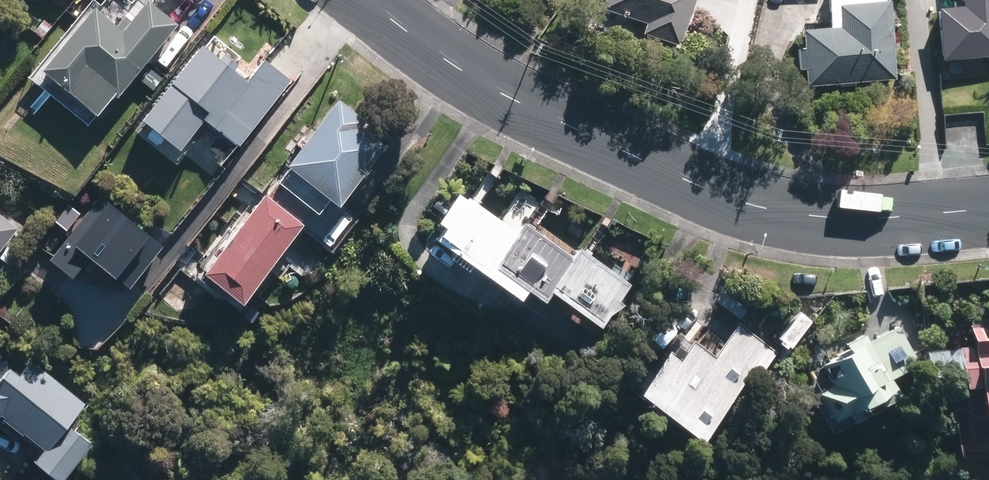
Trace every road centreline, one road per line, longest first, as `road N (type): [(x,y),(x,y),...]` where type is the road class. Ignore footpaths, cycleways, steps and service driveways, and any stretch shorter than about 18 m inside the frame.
road 1 (secondary): [(376,0),(467,72),(549,117),(737,199),(815,218),(988,213)]

